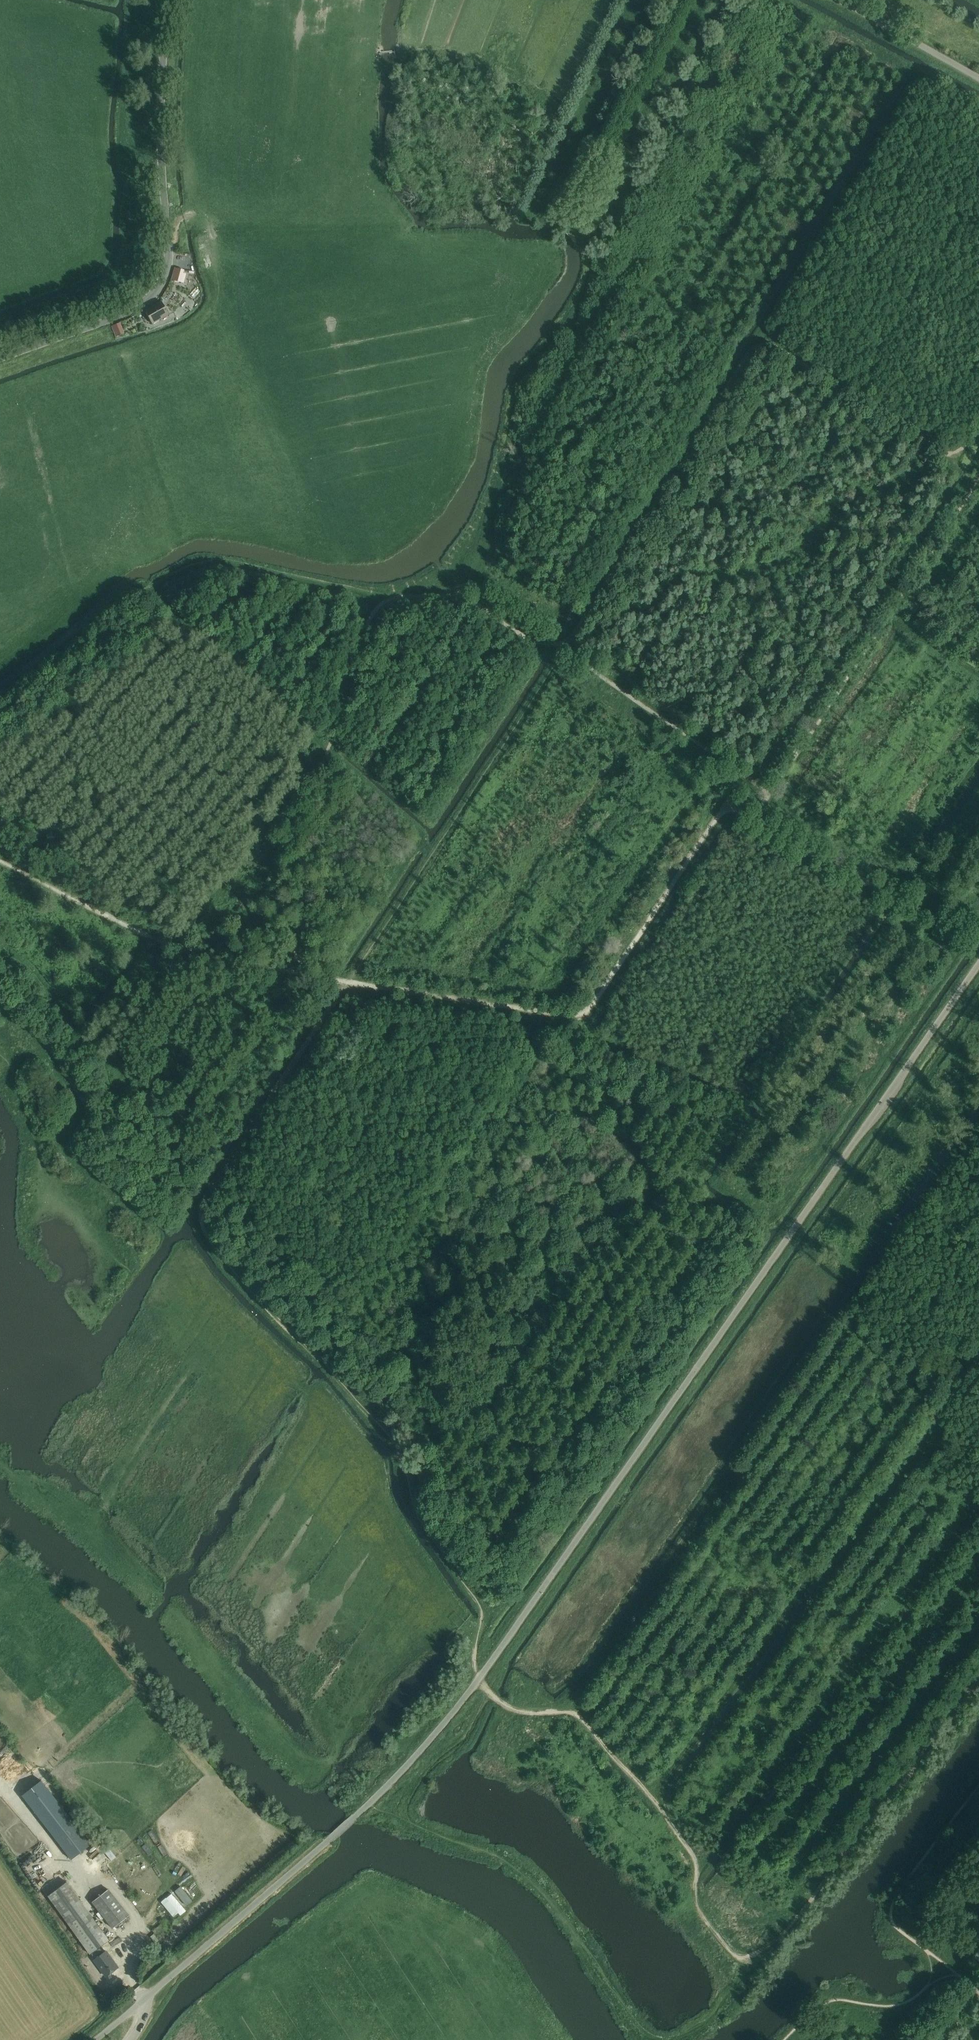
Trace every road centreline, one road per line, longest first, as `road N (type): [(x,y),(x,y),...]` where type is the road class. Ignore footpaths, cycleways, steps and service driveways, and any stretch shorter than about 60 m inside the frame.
road 1 (unclassified): [(0,358),(136,307),(167,270),(167,0)]
road 2 (unclassified): [(978,76),(838,0)]

